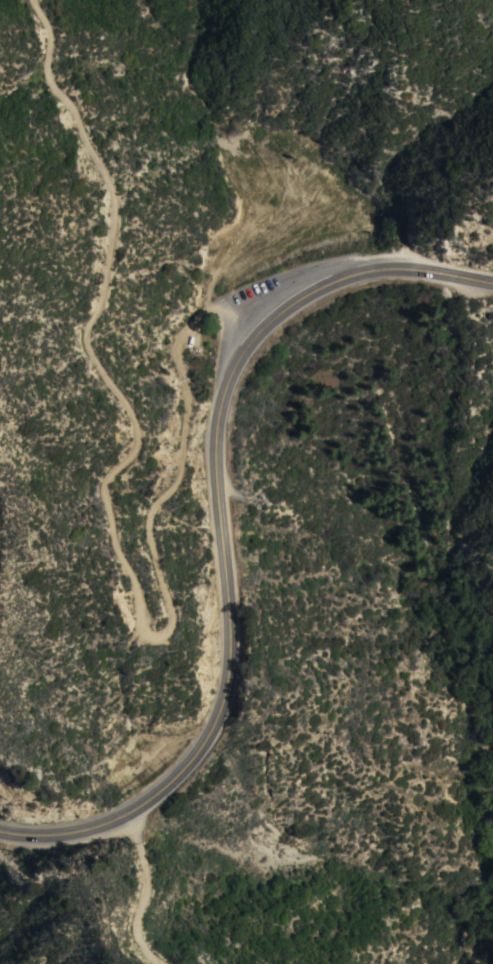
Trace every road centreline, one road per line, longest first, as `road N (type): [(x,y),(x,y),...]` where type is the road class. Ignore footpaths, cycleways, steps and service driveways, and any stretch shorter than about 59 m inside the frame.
road 1 (track): [(279,305),(249,299),(204,309),(175,338),(185,391),(178,461),(149,505),(146,526),(165,609),(156,621),(141,621),(100,484),(126,442),(130,417),(82,326),(108,230),(110,187),(69,99),(51,82),(47,31),(32,0)]
road 2 (primary): [(0,838),(73,839),(125,819),(164,789),(215,721),(234,633),(218,458),(221,388),(257,322),(303,291),(354,271),(492,282)]
road 3 (track): [(152,963),(135,935),(141,869),(125,819)]

